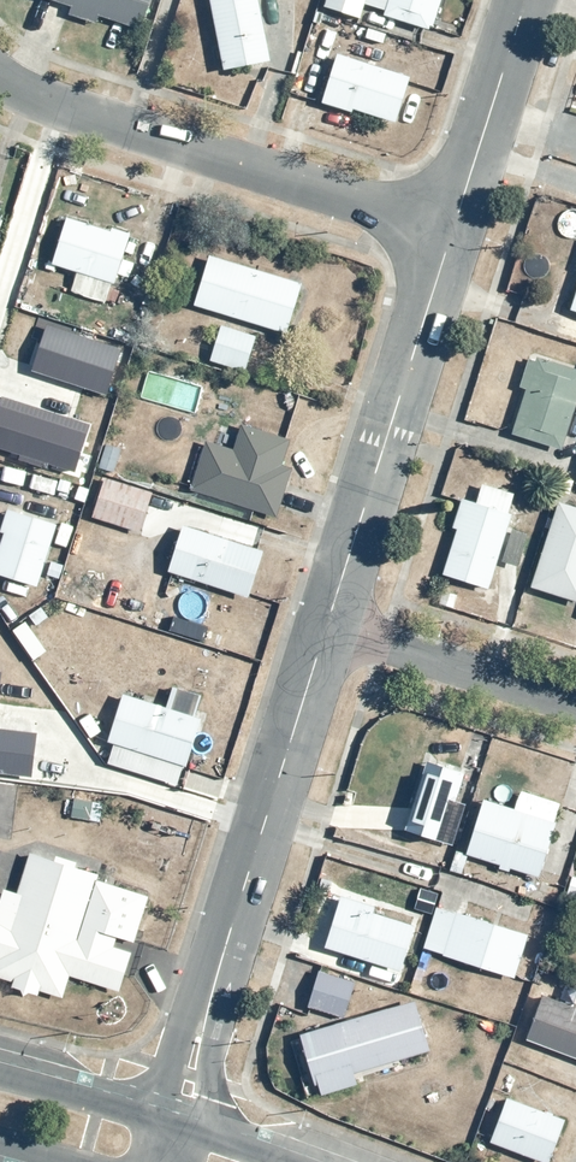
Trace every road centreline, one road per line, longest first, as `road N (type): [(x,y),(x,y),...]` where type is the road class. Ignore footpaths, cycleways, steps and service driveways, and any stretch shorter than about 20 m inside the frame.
road 1 (secondary): [(325,627),(172,1122)]
road 2 (residential): [(452,232),(60,108),(0,77)]
road 3 (secondary): [(452,232),(325,627)]
road 4 (residential): [(325,627),(575,704)]
road 5 (secondary): [(523,0),(452,232)]
road 6 (residential): [(0,1074),(172,1122)]

